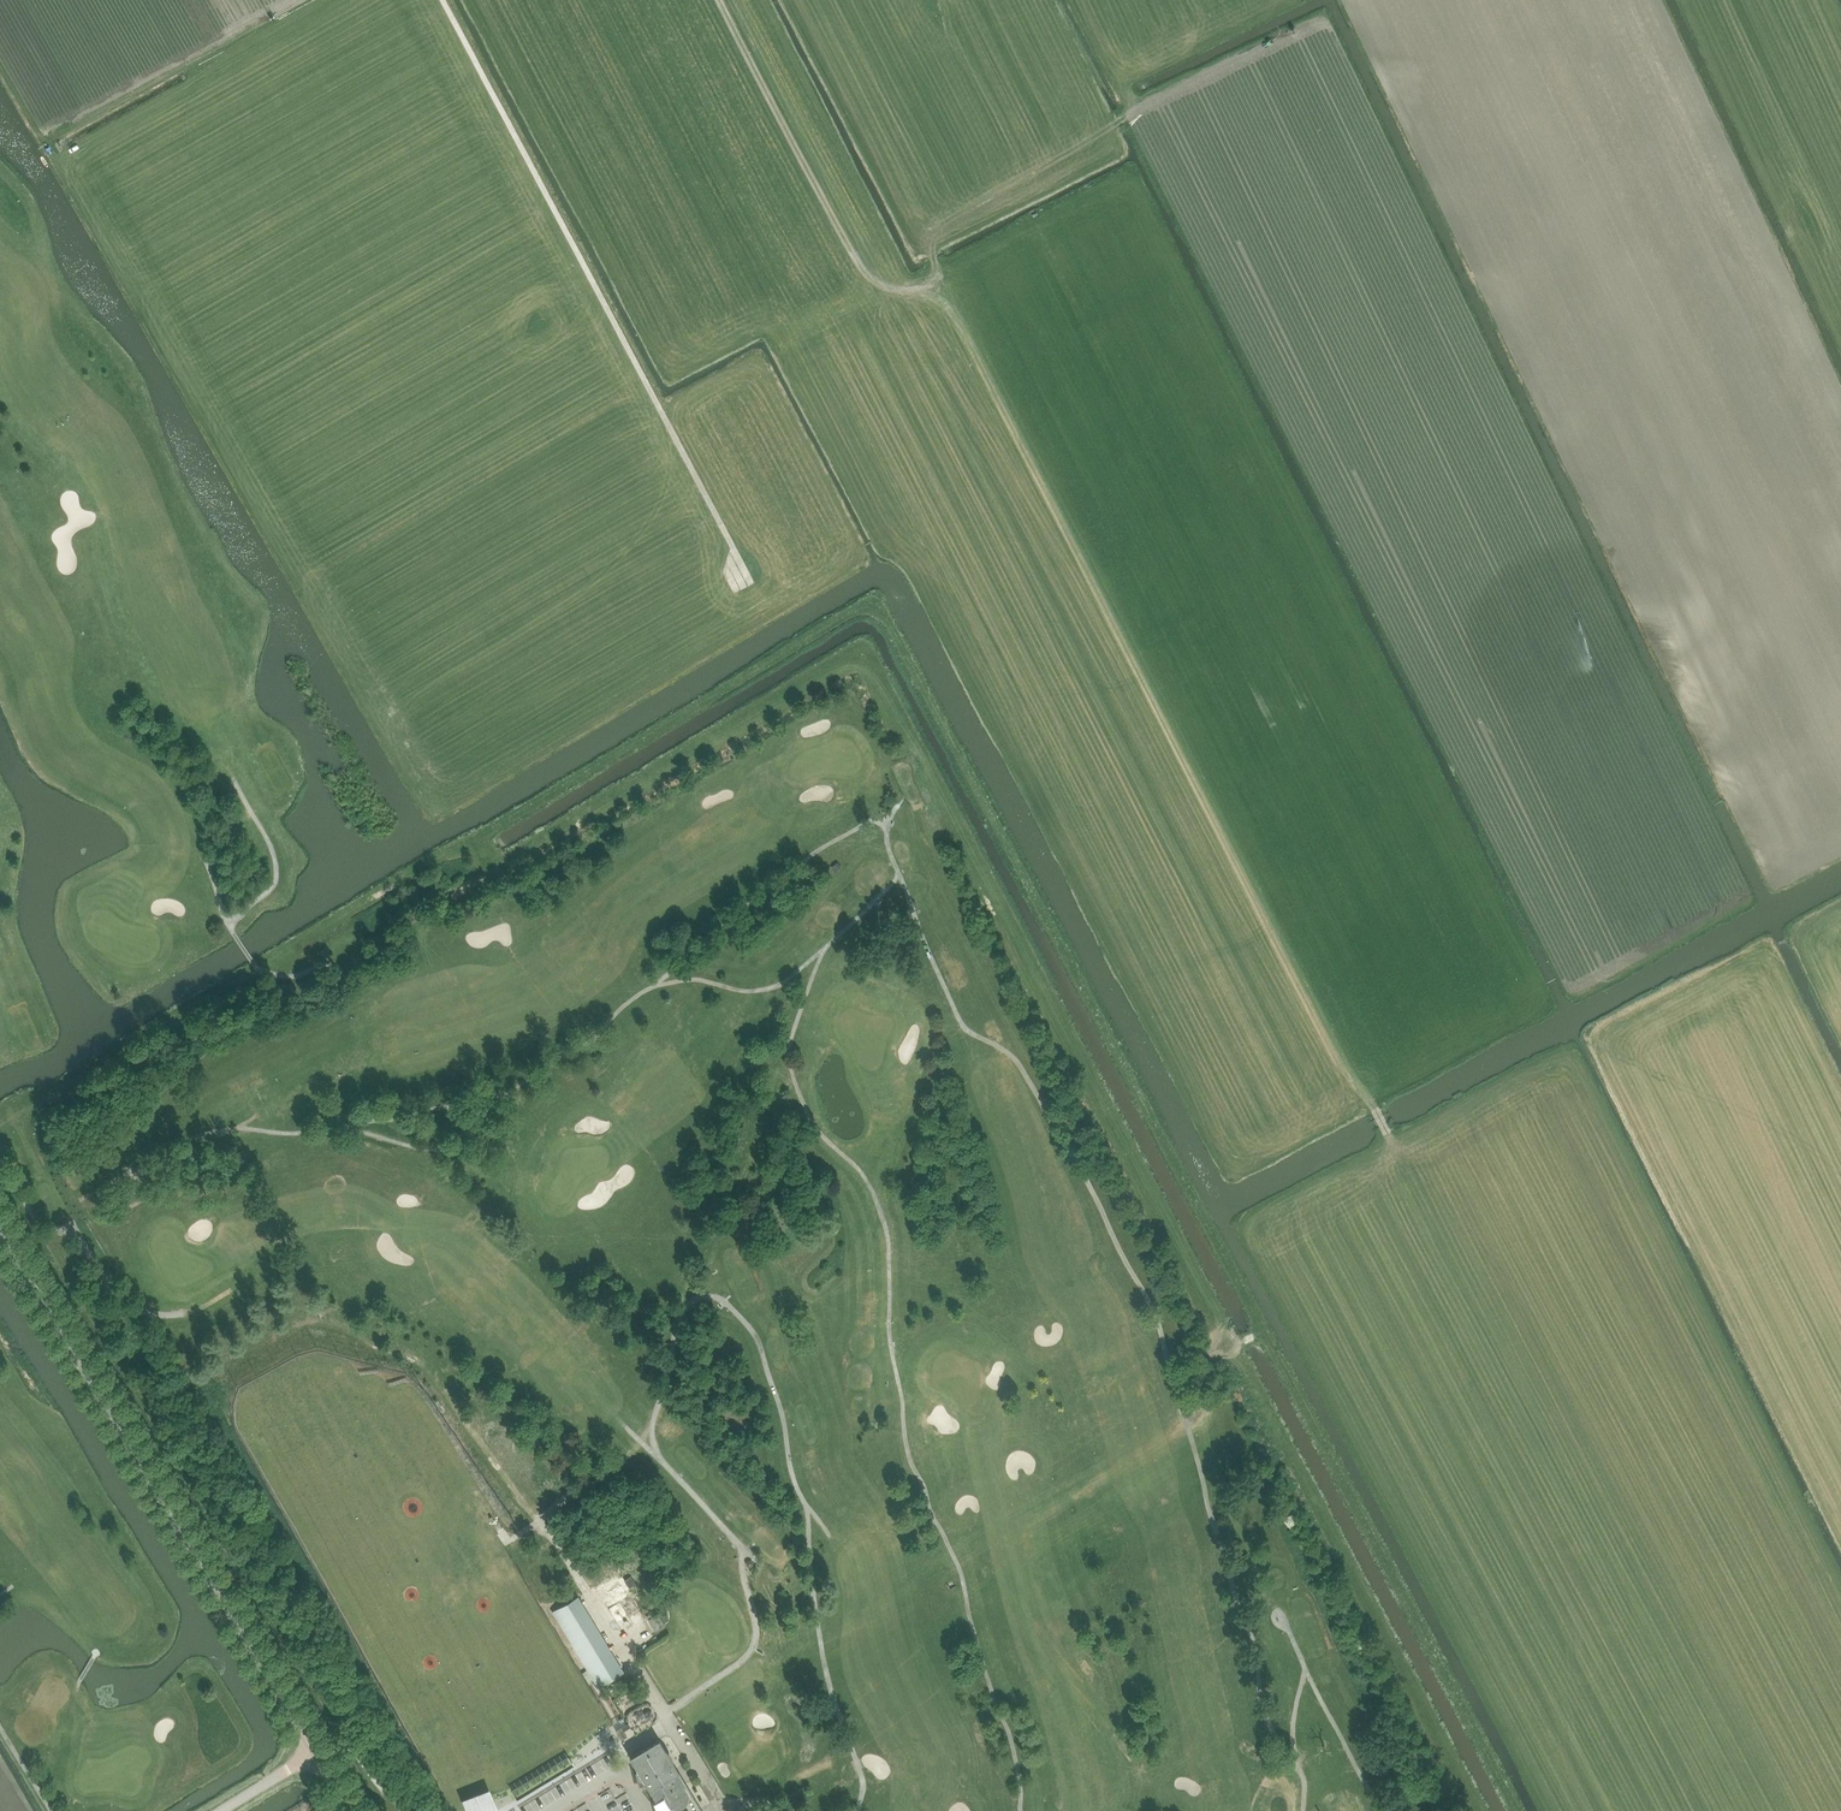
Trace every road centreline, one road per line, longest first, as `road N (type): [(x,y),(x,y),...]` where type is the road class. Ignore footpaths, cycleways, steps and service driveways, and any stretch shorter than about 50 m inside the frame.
road 1 (tertiary): [(313,1748),(0,1231)]

